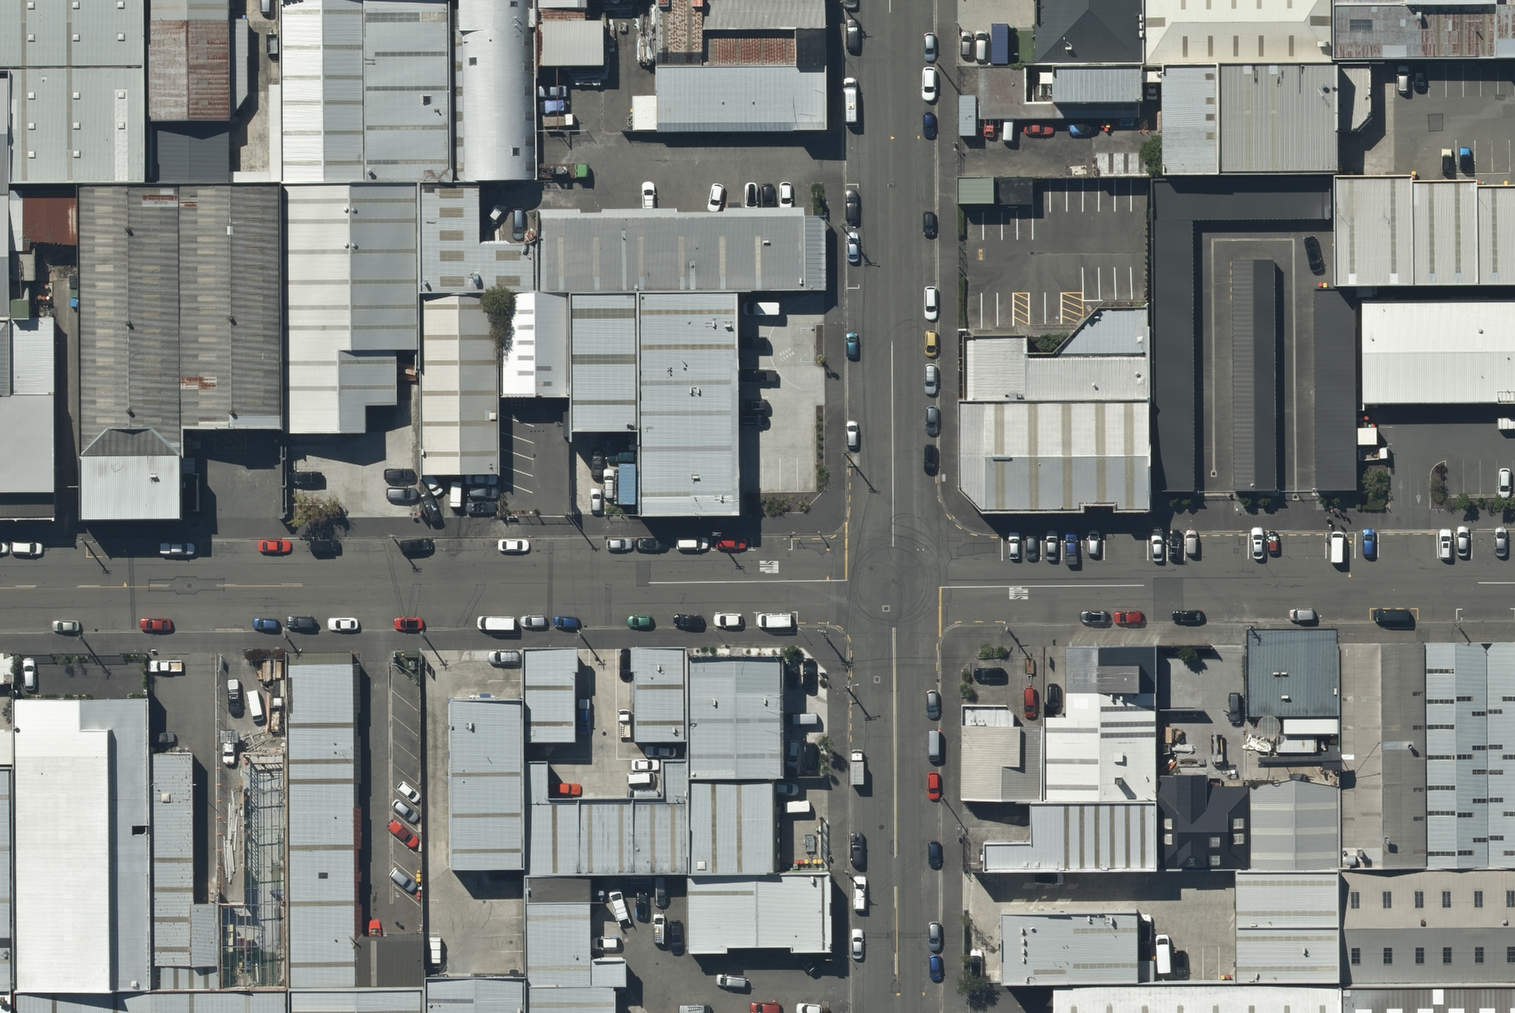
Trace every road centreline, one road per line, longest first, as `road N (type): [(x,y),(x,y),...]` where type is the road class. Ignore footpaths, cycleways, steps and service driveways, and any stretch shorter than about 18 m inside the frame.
road 1 (unclassified): [(0,587),(893,584)]
road 2 (unclassified): [(893,584),(1514,583)]
road 3 (residential): [(889,0),(893,584)]
road 4 (residential): [(893,584),(897,1012)]

